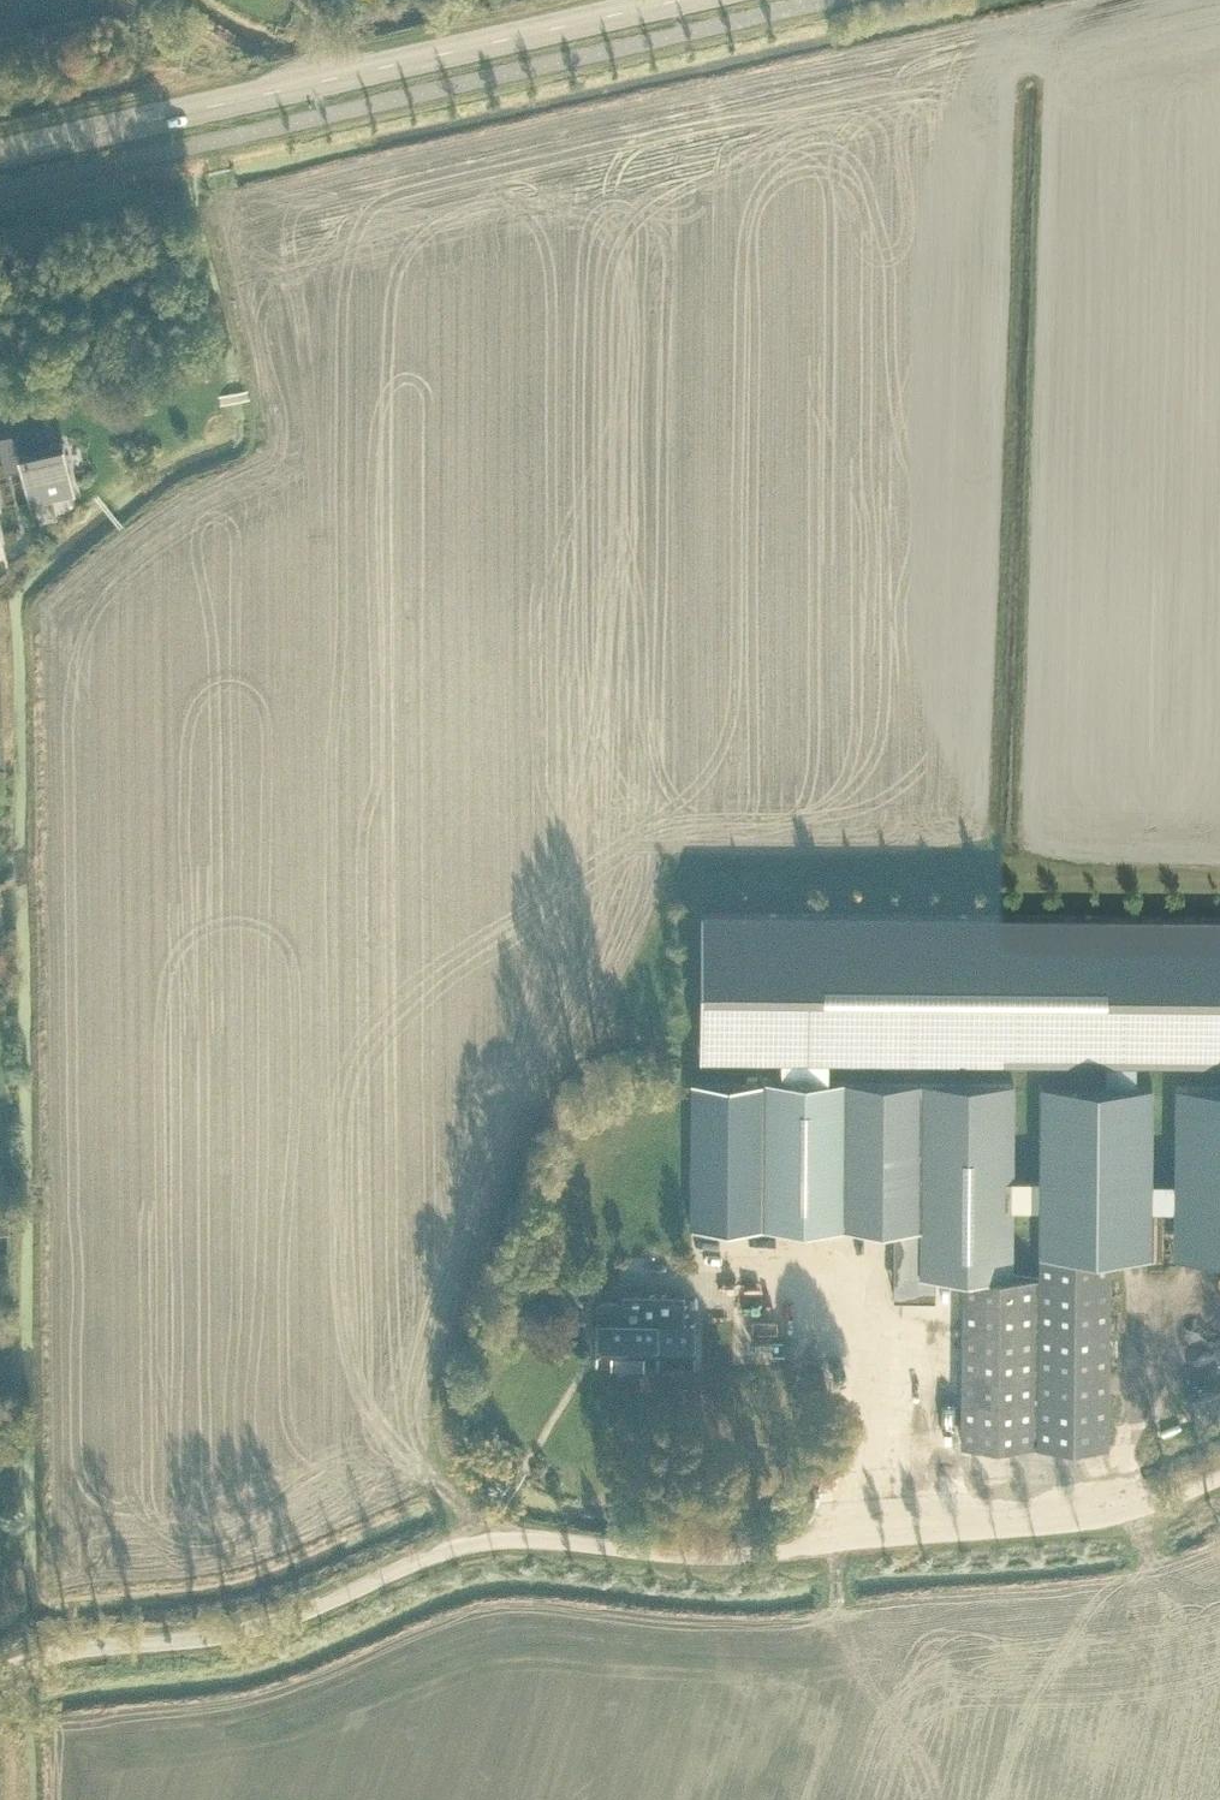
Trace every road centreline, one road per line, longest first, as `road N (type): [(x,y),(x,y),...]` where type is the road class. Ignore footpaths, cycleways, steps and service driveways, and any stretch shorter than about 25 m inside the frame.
road 1 (unclassified): [(0,1670),(81,1649),(261,1627),(480,1542),(761,1555),(1081,1524),(1219,1477)]
road 2 (secondary): [(0,155),(673,0)]

